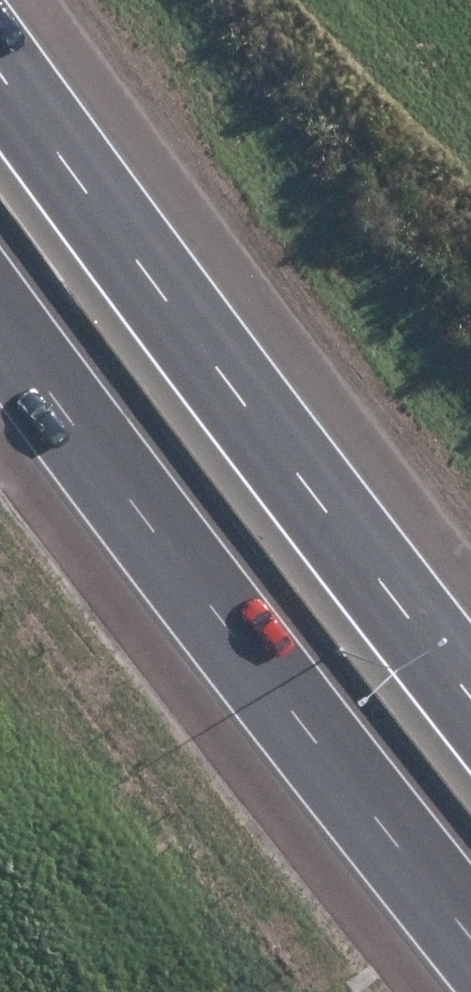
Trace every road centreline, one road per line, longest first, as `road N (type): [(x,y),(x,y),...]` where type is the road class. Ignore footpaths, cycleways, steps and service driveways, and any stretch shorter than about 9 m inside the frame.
road 1 (motorway): [(0,71),(470,711)]
road 2 (motorway): [(458,991),(188,641),(0,365)]

